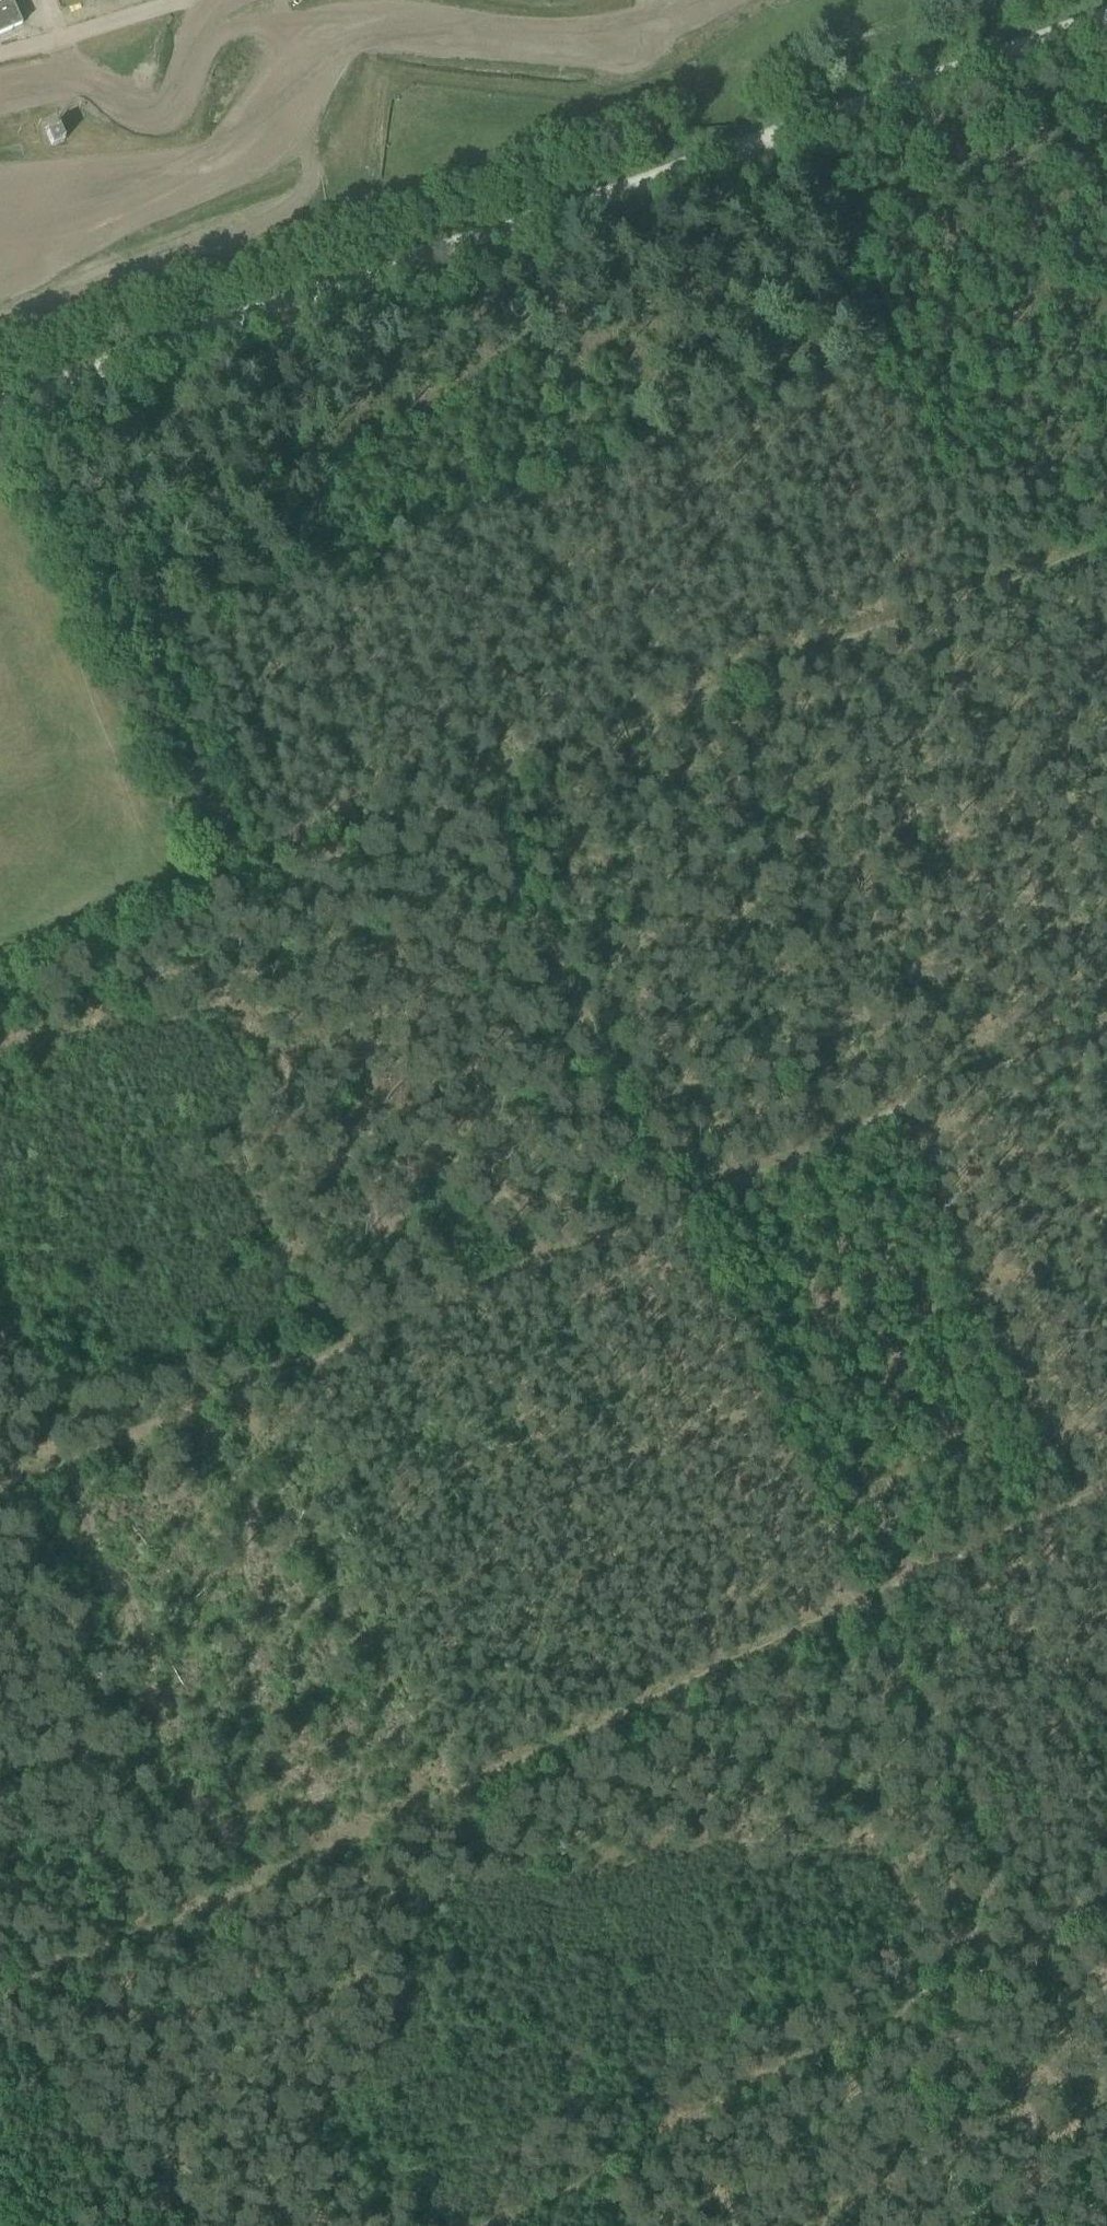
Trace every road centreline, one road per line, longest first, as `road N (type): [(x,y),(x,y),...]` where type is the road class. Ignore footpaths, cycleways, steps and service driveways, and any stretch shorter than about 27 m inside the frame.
road 1 (track): [(0,401),(1106,20)]
road 2 (track): [(1012,2225),(1012,1957),(851,1605)]
road 3 (track): [(851,1605),(1106,1486)]

